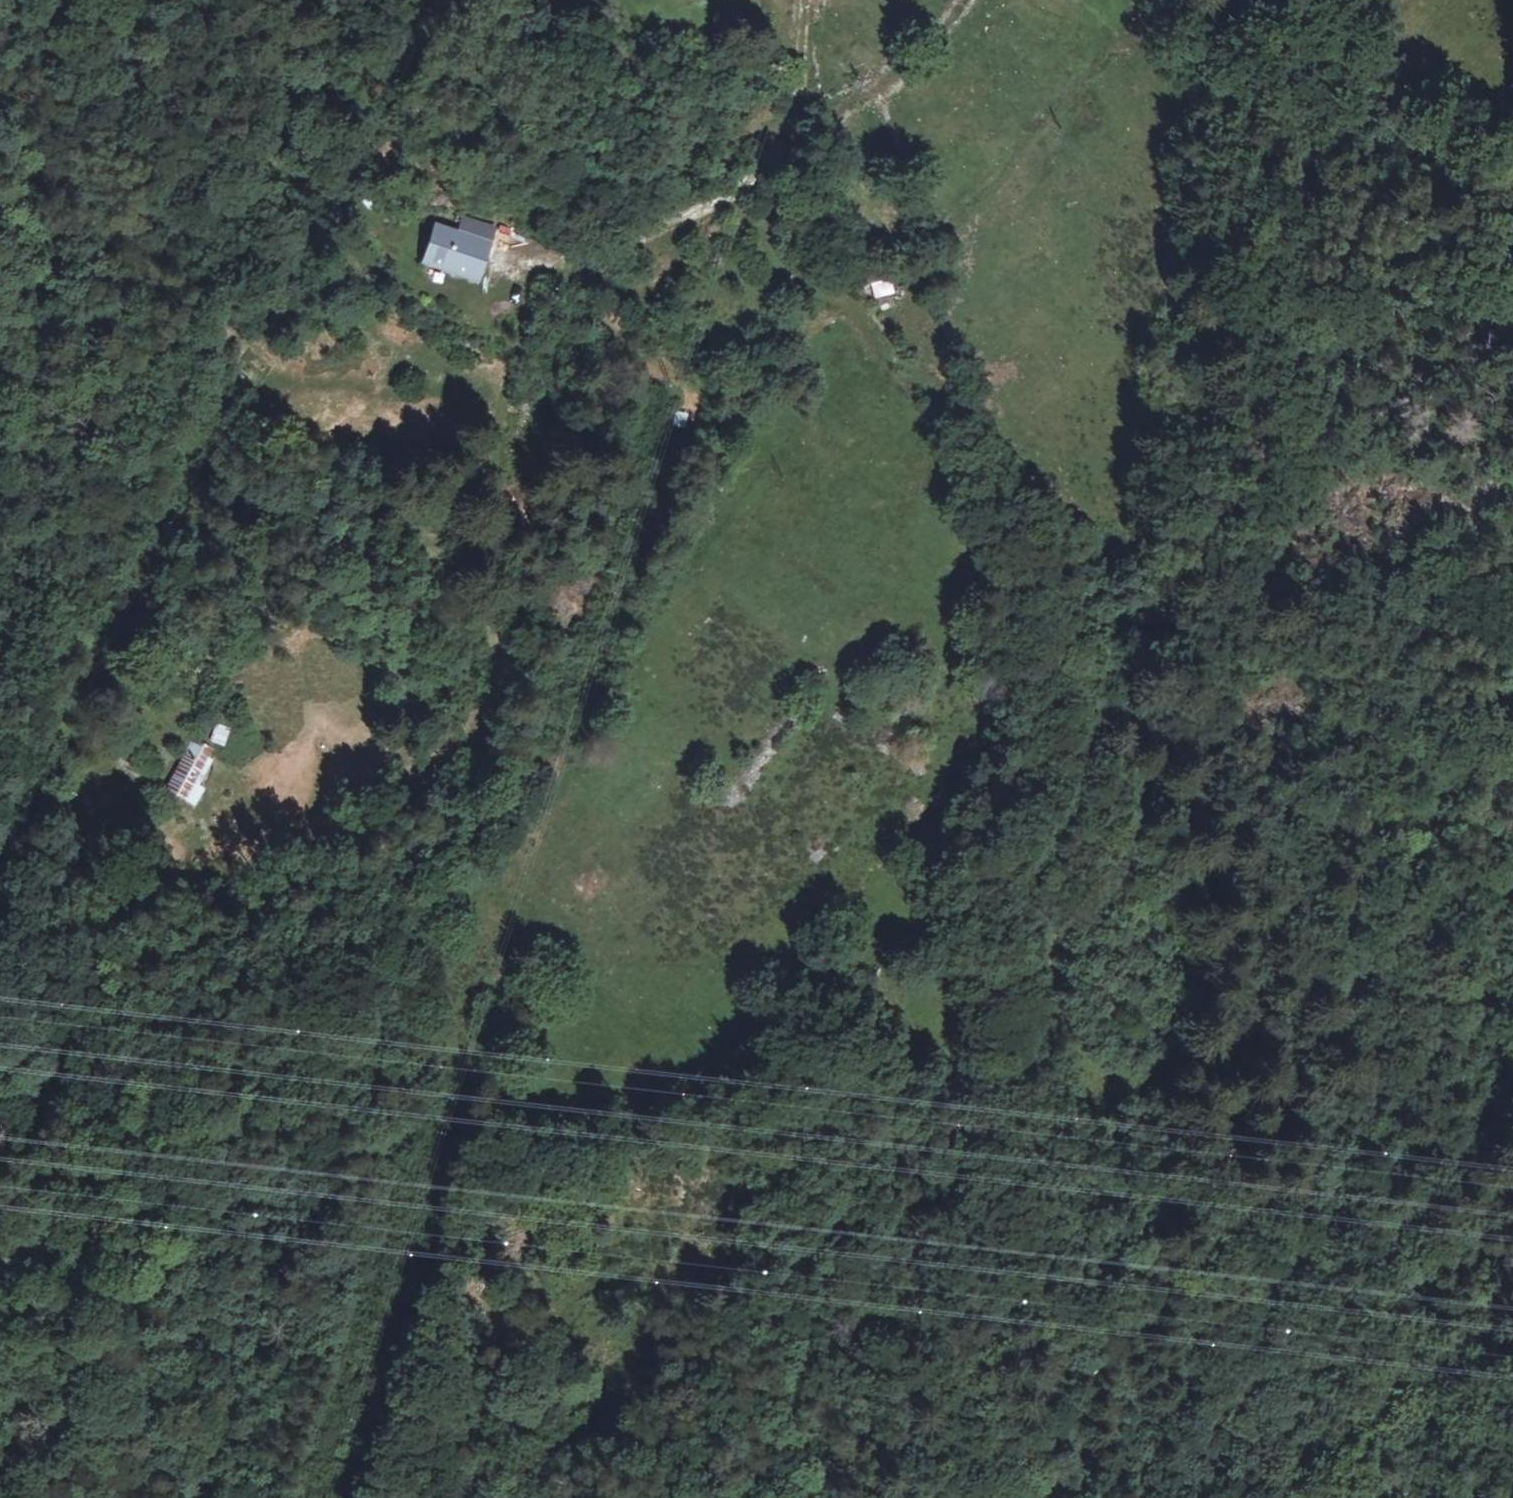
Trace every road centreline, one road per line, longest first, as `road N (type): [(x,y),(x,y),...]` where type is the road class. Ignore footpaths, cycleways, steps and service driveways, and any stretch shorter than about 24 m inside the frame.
road 1 (track): [(589,264),(649,227),(743,189),(785,152)]
road 2 (track): [(785,152),(808,0)]

